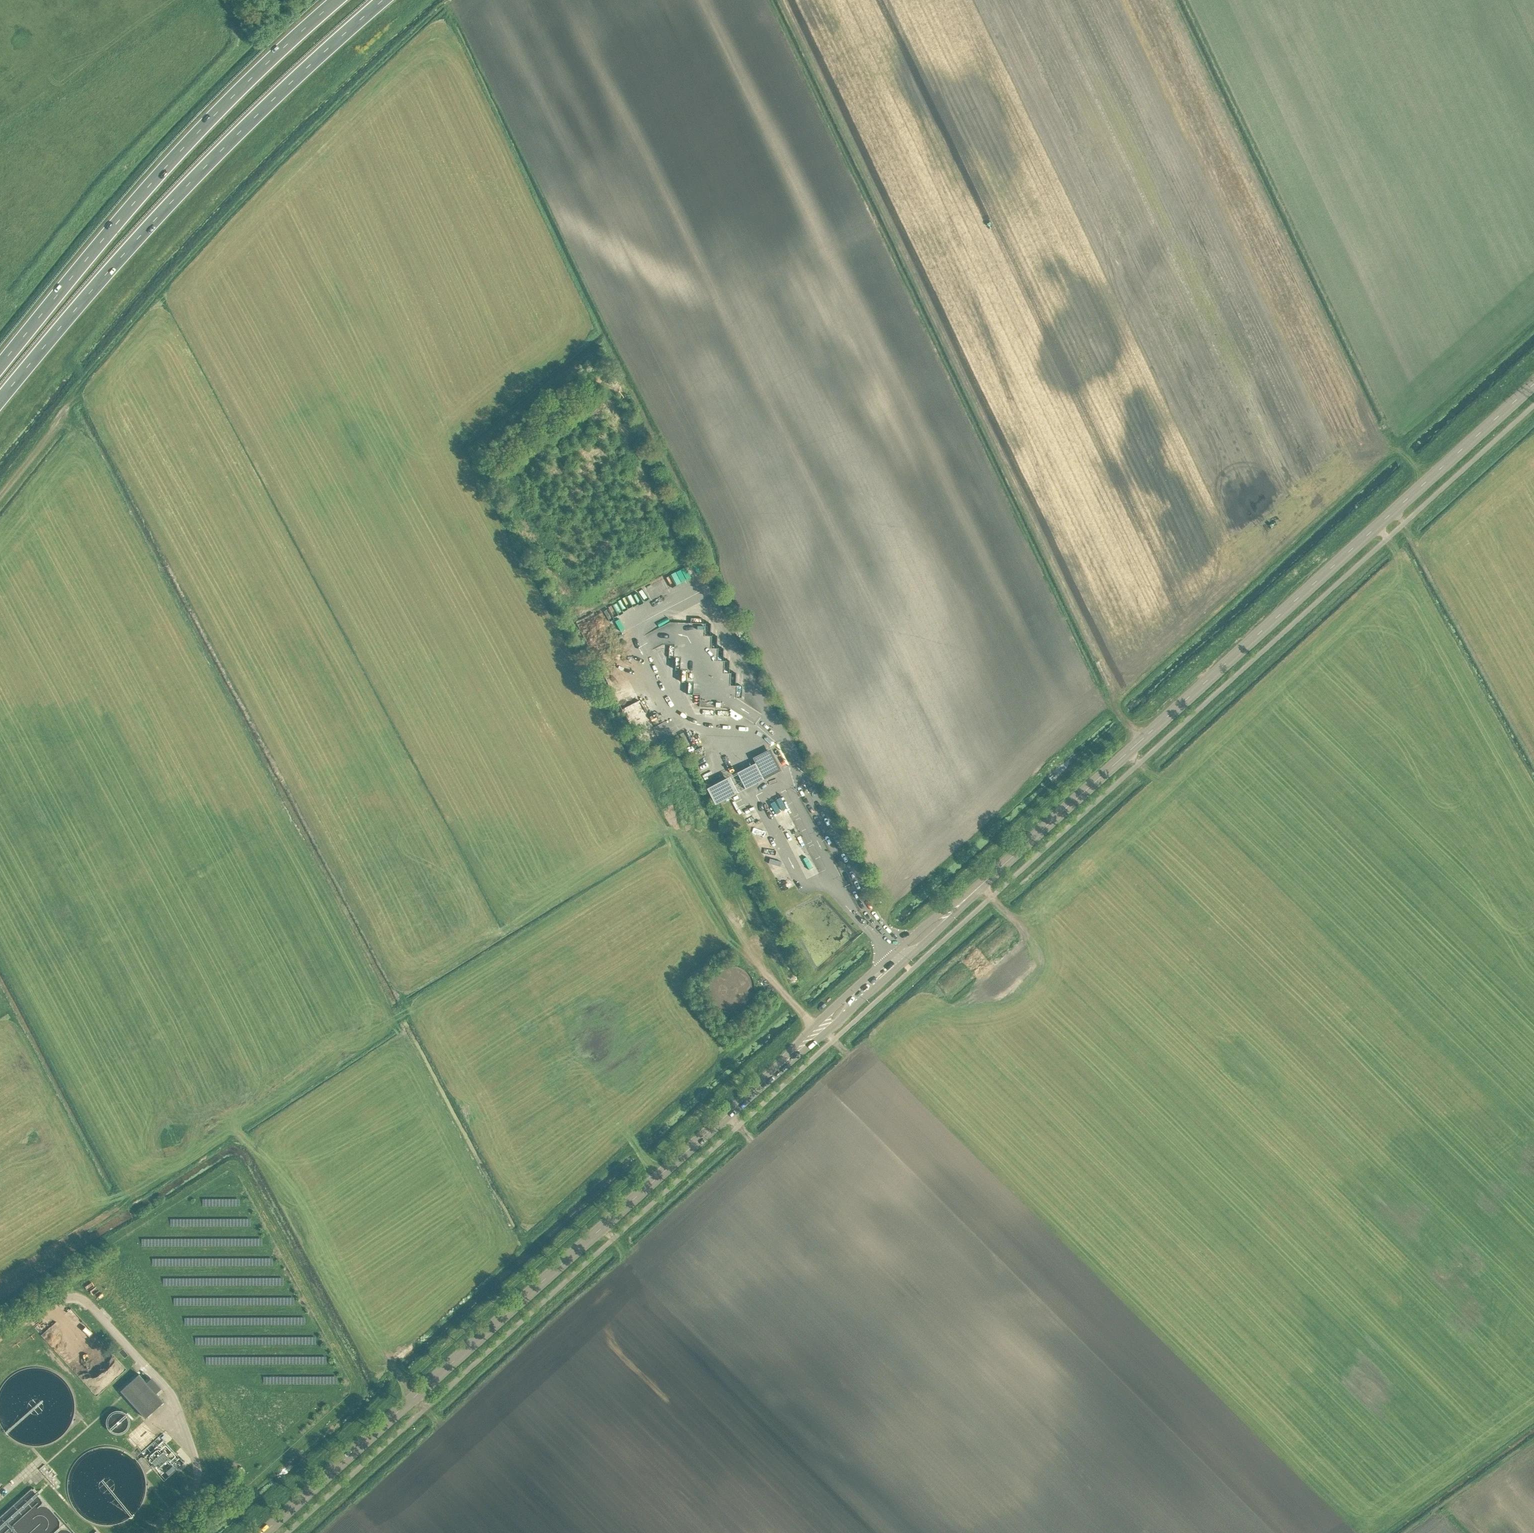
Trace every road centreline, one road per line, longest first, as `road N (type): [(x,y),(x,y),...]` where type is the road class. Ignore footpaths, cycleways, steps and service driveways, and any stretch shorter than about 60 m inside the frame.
road 1 (tertiary): [(264,1532),(1533,383)]
road 2 (trunk): [(0,400),(192,180),(383,0)]
road 3 (trunk): [(337,0),(140,195),(0,365)]
road 4 (track): [(77,394),(0,493)]

